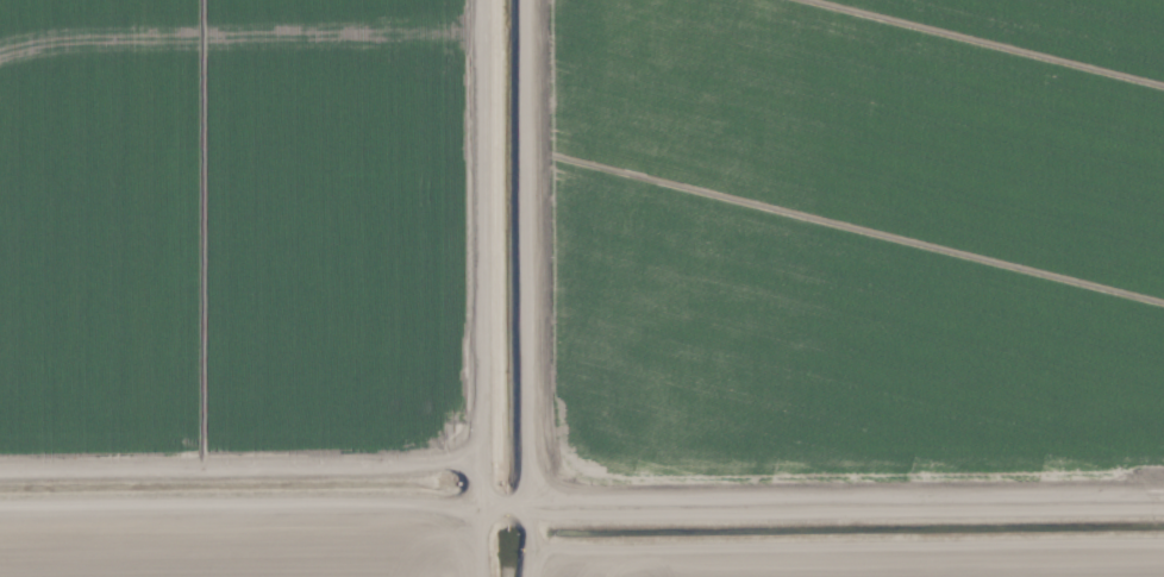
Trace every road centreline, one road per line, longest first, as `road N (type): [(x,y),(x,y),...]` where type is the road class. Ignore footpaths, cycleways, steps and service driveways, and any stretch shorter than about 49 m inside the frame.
road 1 (track): [(489,576),(485,0)]

